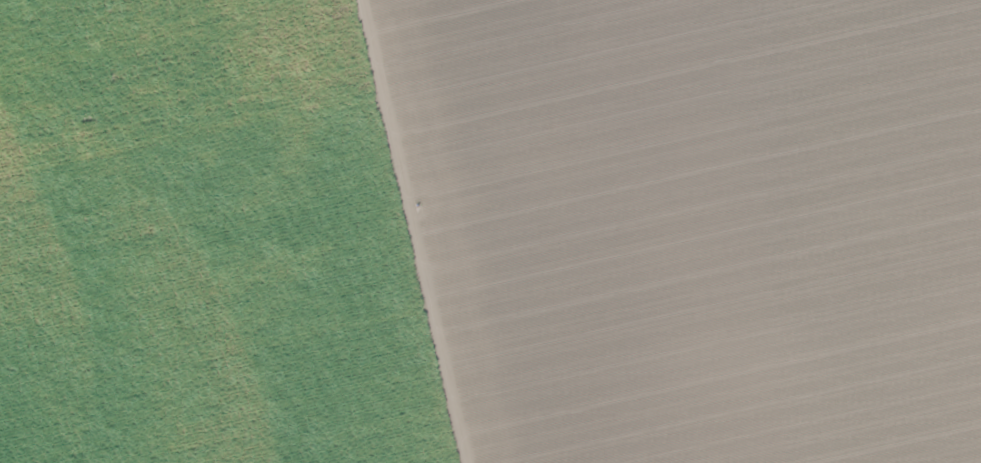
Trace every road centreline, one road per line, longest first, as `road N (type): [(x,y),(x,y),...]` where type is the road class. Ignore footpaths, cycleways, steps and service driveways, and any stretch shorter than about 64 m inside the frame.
road 1 (track): [(361,0),(458,462)]

